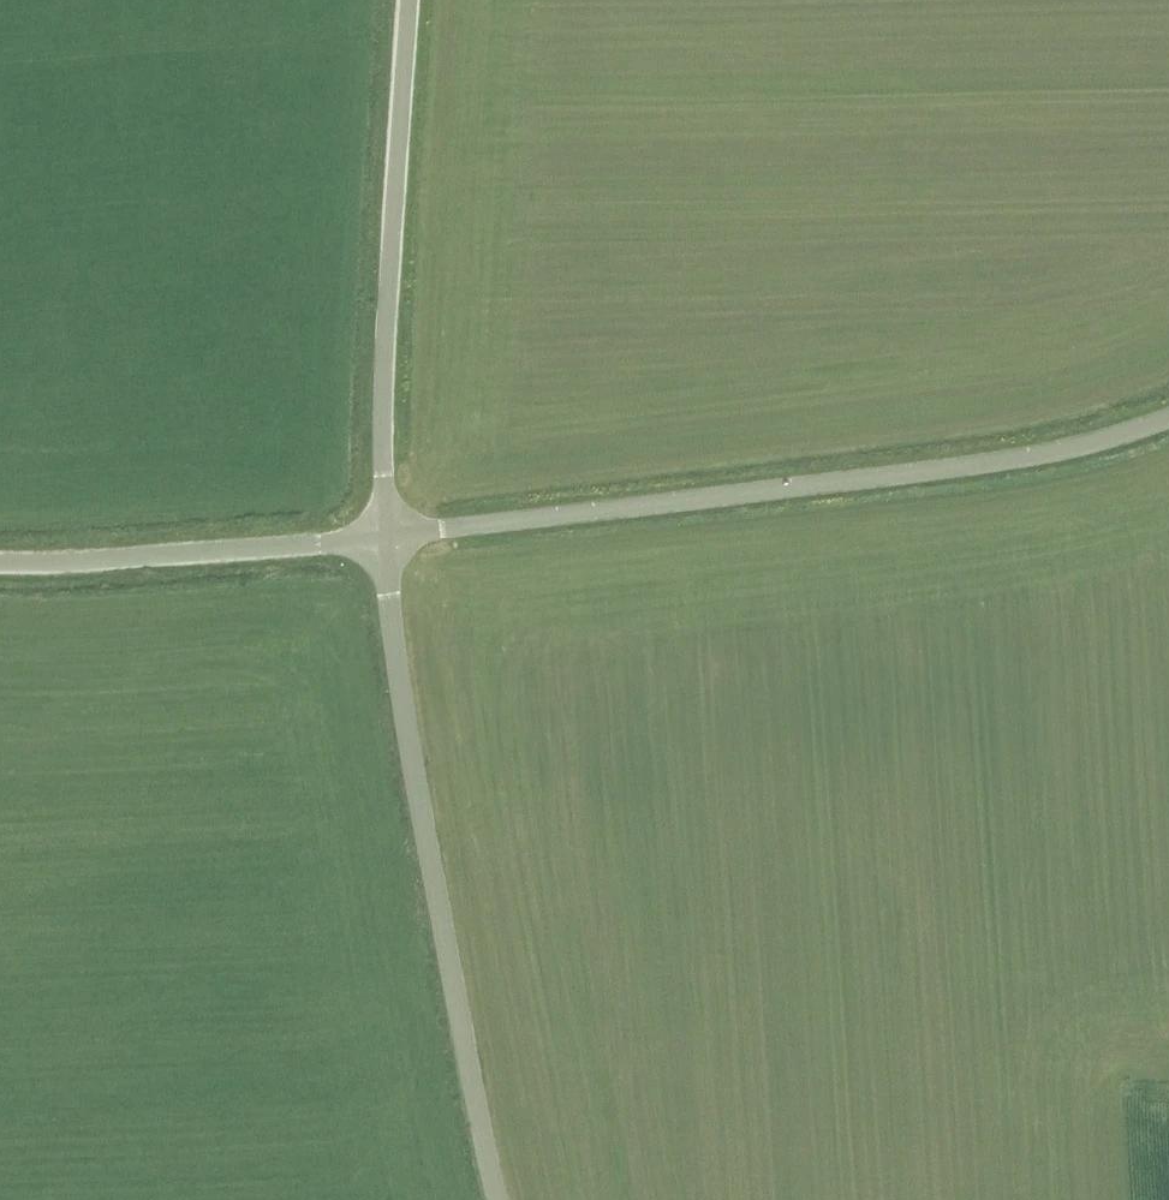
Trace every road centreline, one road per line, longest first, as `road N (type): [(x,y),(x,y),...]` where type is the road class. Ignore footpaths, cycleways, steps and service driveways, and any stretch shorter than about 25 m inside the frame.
road 1 (unclassified): [(385,538),(1074,452),(1168,422)]
road 2 (unclassified): [(498,1199),(408,738),(385,538)]
road 3 (unclassified): [(385,538),(381,388),(409,0)]
road 4 (unclassified): [(0,562),(385,538)]

